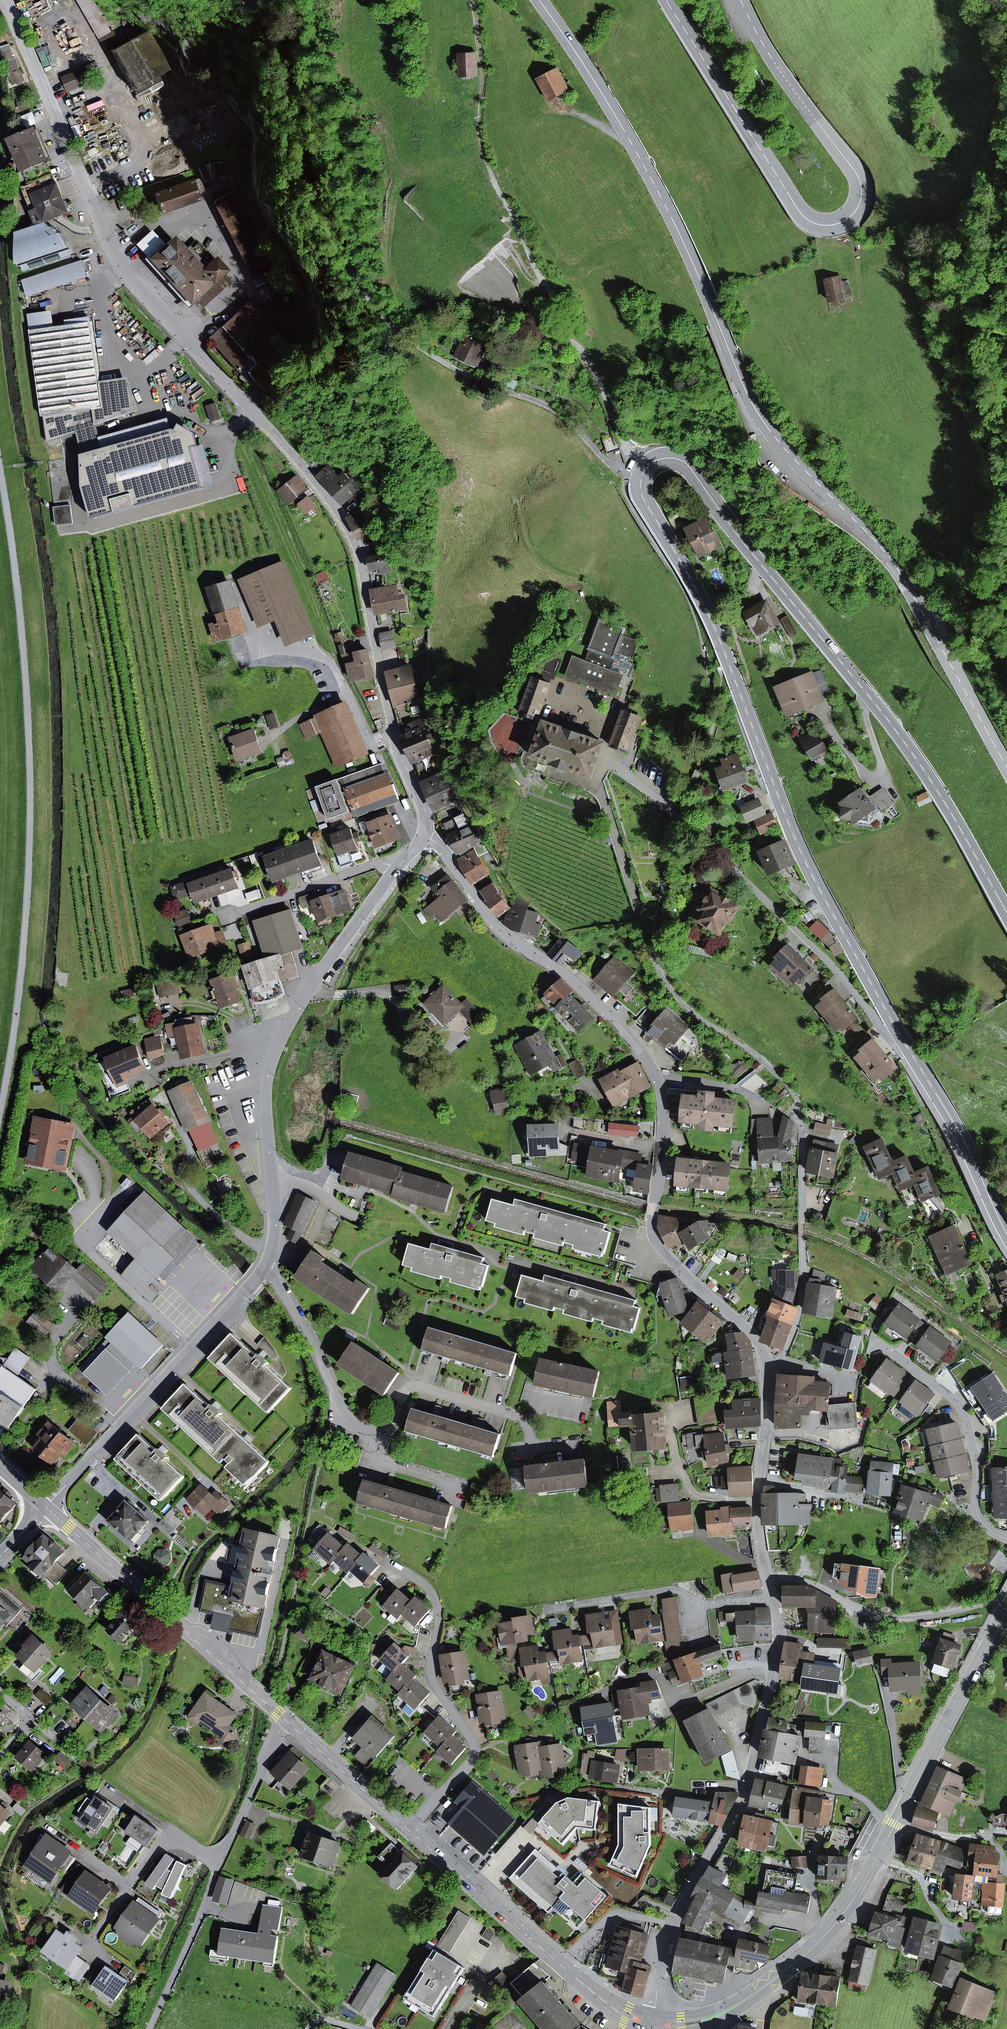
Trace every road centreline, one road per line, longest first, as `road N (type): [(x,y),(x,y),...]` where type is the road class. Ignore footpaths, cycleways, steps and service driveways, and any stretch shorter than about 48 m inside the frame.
road 1 (primary): [(1006,913),(911,753),(693,472),(665,458),(647,466),(641,495),(709,616),(801,853),(905,1044)]
road 2 (residential): [(423,835),(424,806),(383,687),(355,541),(328,497),(124,273),(5,0)]
road 3 (primary): [(539,0),(651,179),(755,409),(897,566),(1006,766)]
road 4 (residential): [(767,1378),(755,1336),(696,1286),(653,1233),(663,1122),(648,1063),(572,979),(490,921),(444,851),(423,835)]
road 5 (track): [(0,470),(30,766),(25,919),(0,1112)]
road 6 (primary): [(741,0),(780,72),(859,178),(861,200),(841,222),(817,224),(799,211),(666,0)]
road 7 (residential): [(651,2025),(672,1927),(745,1797),(778,1652),(773,1597)]
road 8 (residential): [(396,867),(293,1014),(270,1064),(276,1226),(266,1267)]
road 9 (residential): [(266,1267),(358,1425),(390,1422),(416,1386),(516,1416)]
road 10 (residential): [(409,1830),(475,1750),(430,1674),(439,1622),(434,1596),(384,1561)]
road 11 (residential): [(266,1267),(44,1506)]
road 12 (primary): [(286,1721),(44,1506)]
road 13 (residential): [(905,1044),(683,822)]
road 14 (primary): [(651,2025),(604,2003),(409,1830)]
road 15 (residential): [(767,1378),(786,1354),(801,1311),(803,1126)]
road 16 (residential): [(1006,1540),(976,1510),(977,1464),(960,1407),(872,1345)]
road 17 (primary): [(1006,1610),(895,1824)]
road 18 (residential): [(773,1597),(709,1604),(665,1590),(545,1609)]
road 19 (primary): [(905,1044),(1006,1234)]
road 20 (residential): [(768,1579),(757,1501),(767,1378)]
road 21 (primary): [(825,1936),(721,2014),(682,2026),(651,2025)]
road 22 (residential): [(945,1613),(882,1617),(803,1581),(768,1579)]
road 23 (residential): [(396,867),(379,864),(231,915)]
road 24 (primary): [(409,1830),(286,1721)]
road 25 (residential): [(286,1721),(221,1861)]
road 26 (primary): [(895,1824),(825,1936)]
road 27 (residential): [(221,1861),(171,1831),(130,1885)]

